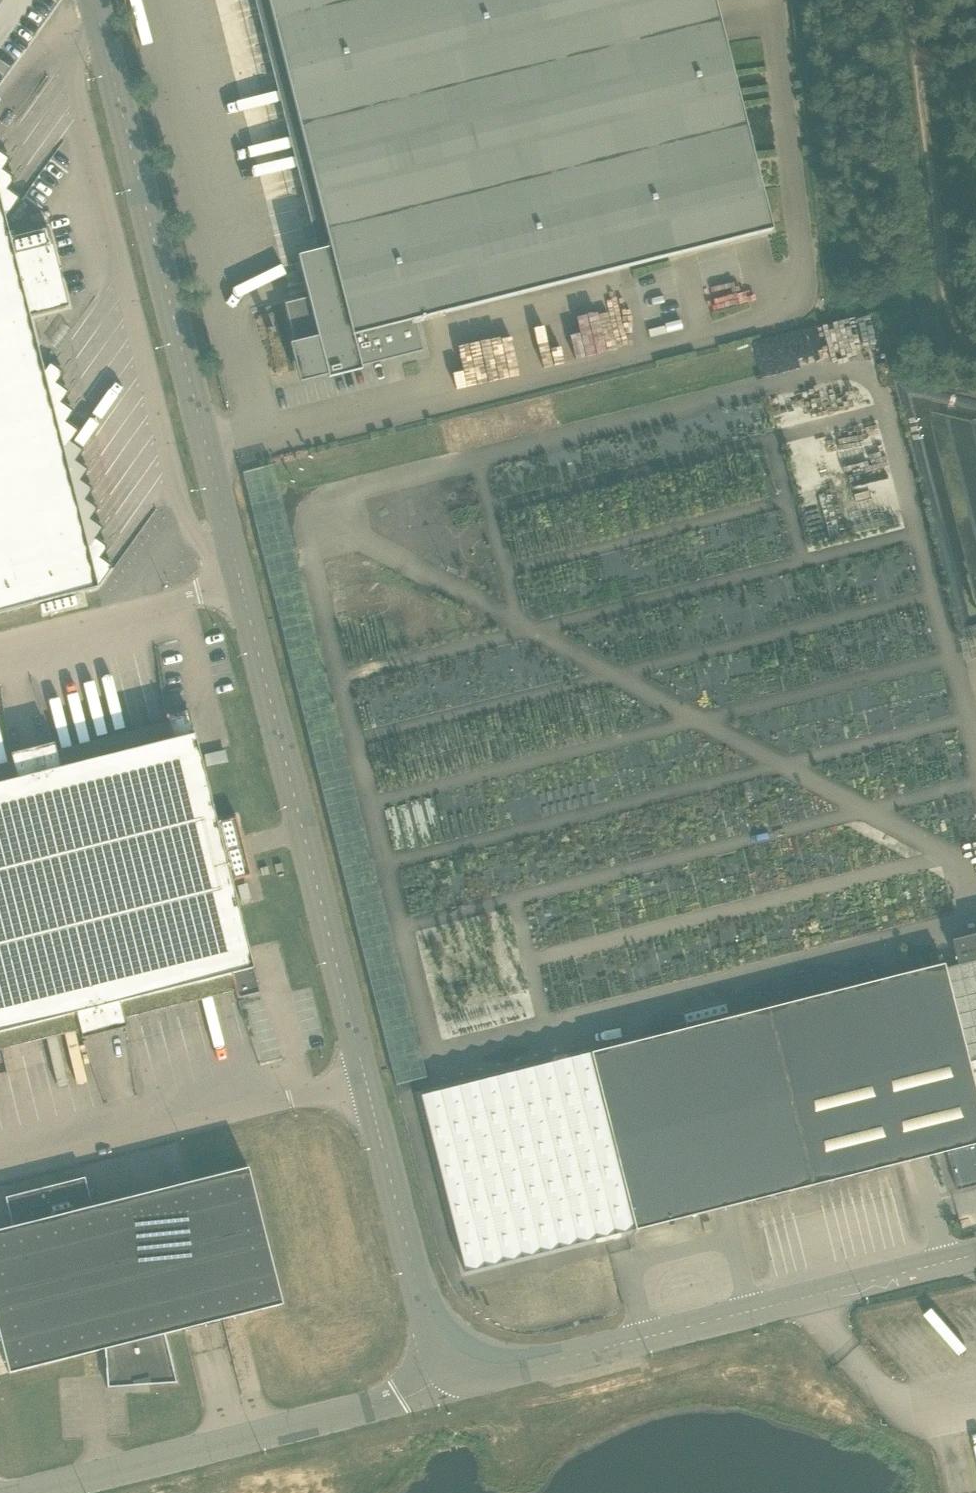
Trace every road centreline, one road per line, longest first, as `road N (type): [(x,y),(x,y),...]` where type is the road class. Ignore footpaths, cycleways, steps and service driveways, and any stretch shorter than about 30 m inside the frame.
road 1 (track): [(975,917),(435,1051),(295,505),(975,871)]
road 2 (track): [(295,505),(873,359),(975,761)]
road 3 (tertiary): [(93,0),(240,583)]
road 4 (track): [(339,678),(918,533)]
road 5 (track): [(355,741),(934,597)]
road 6 (track): [(371,802),(950,658)]
road 7 (track): [(387,863),(965,720)]
road 8 (track): [(402,925),(975,784)]
road 9 (tertiary): [(441,1389),(975,1255)]
road 10 (tertiary): [(240,583),(366,1084)]
road 11 (track): [(528,959),(975,850)]
road 12 (unclassified): [(36,1492),(441,1389)]
road 13 (track): [(488,509),(887,411)]
road 14 (unclassified): [(0,1176),(366,1084)]
road 15 (track): [(911,0),(953,317),(975,344)]
road 16 (tertiary): [(366,1084),(441,1389)]
road 17 (track): [(503,570),(786,501)]
road 18 (unclassified): [(0,644),(240,583)]
road 19 (track): [(475,459),(517,624)]
road 20 (track): [(512,898),(545,1024)]
road 21 (track): [(771,440),(802,563)]

